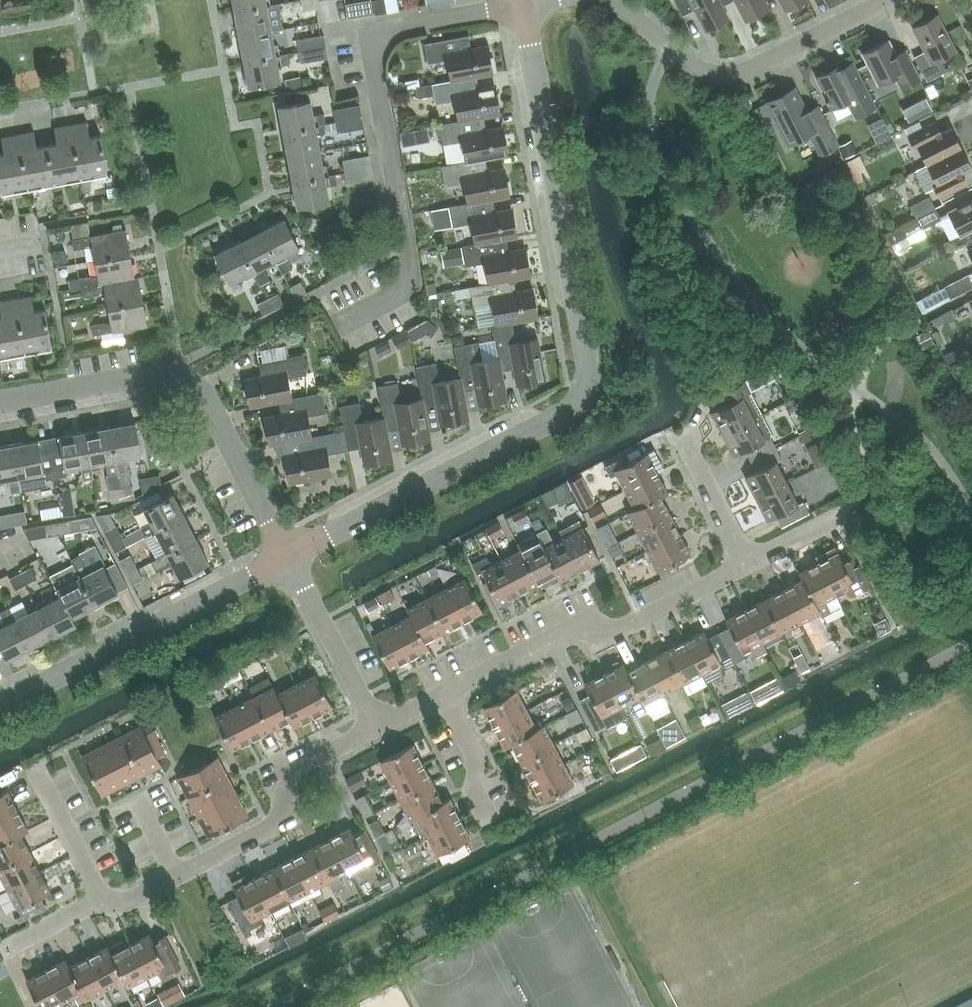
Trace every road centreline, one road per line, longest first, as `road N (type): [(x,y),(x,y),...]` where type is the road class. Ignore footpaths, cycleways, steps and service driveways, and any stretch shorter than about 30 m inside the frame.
road 1 (residential): [(289,554),(573,413),(586,386),(587,346),(523,3)]
road 2 (residential): [(289,554),(200,399),(181,386),(0,411)]
road 3 (residential): [(105,899),(121,900),(286,820),(296,768),(378,726)]
road 4 (residential): [(444,692),(574,626),(608,638),(747,566)]
road 5 (residential): [(895,0),(769,71),(746,76),(663,43),(603,0)]
road 6 (residential): [(0,703),(289,554)]
road 7 (residential): [(289,554),(378,726)]
road 8 (residential): [(105,899),(38,774)]
road 9 (residential): [(747,566),(682,440)]
road 10 (residential): [(489,819),(472,786),(475,759),(444,692)]

